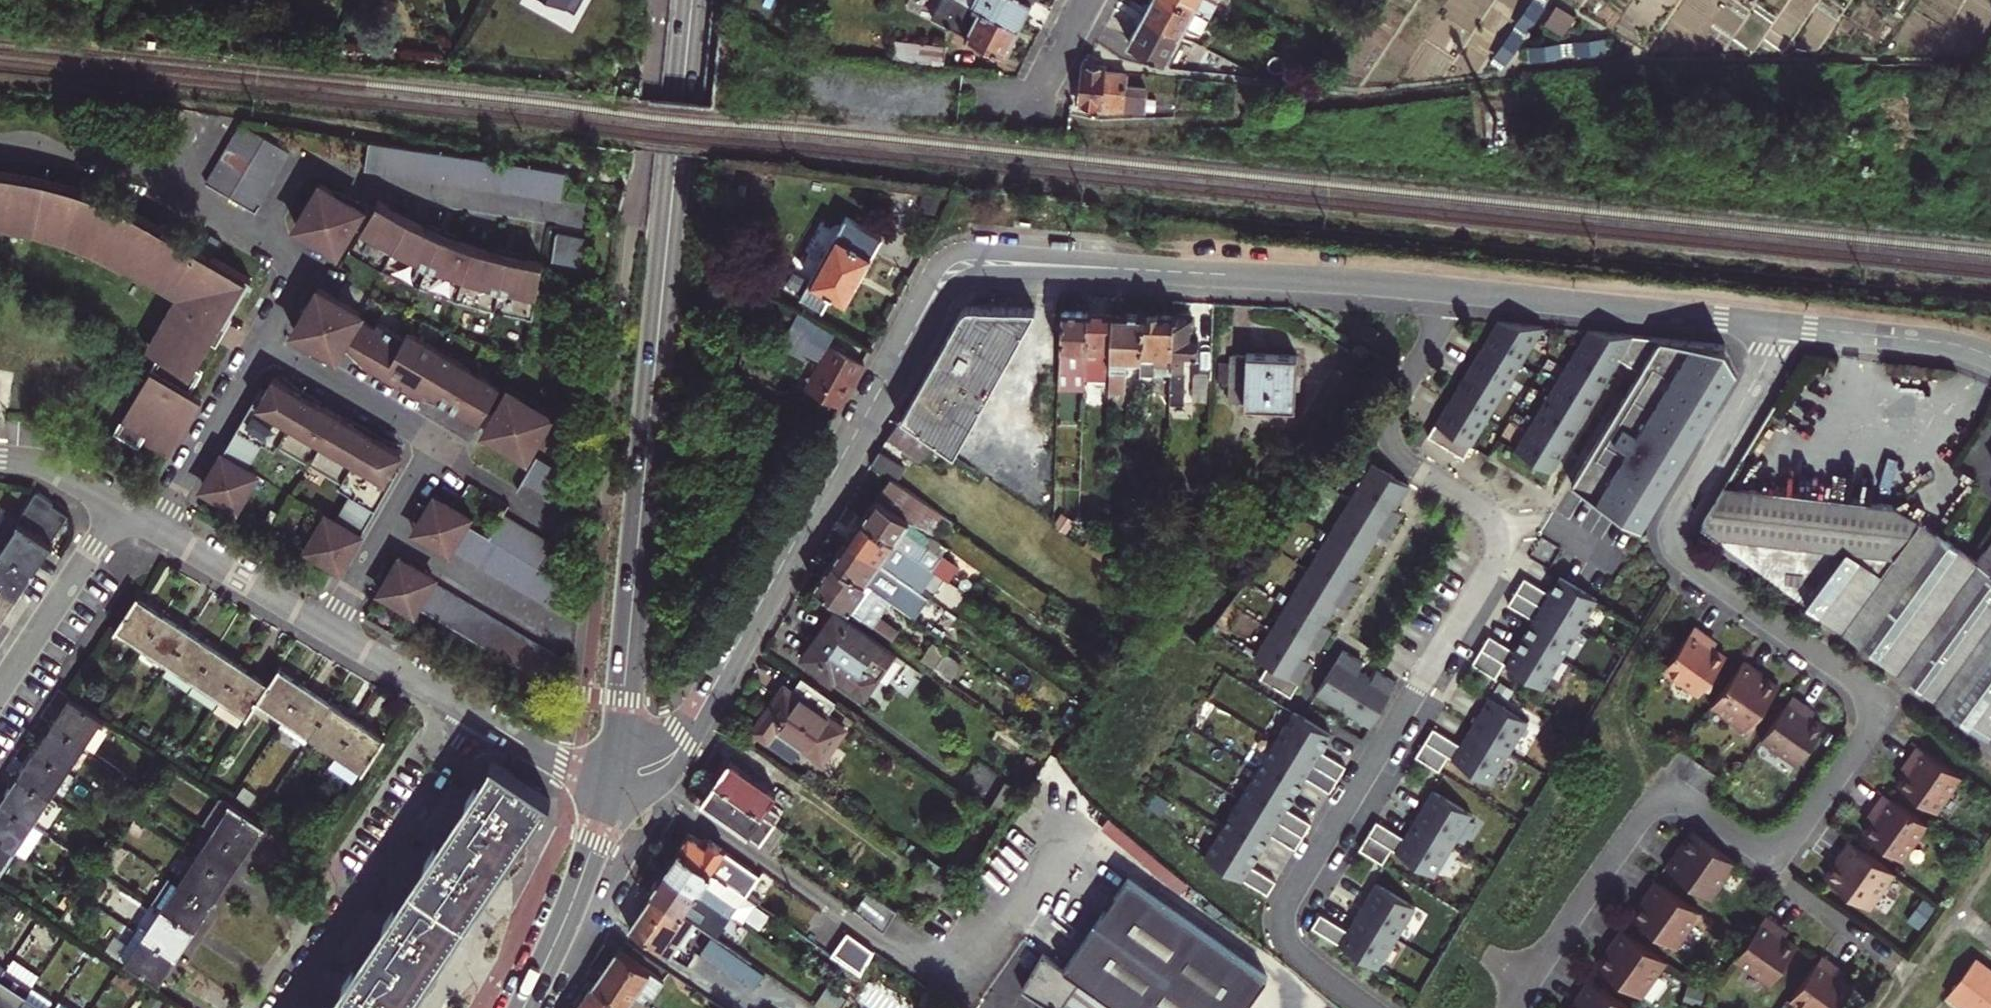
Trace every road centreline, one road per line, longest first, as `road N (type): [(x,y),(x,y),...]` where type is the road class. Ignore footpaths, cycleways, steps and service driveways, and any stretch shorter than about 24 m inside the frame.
road 1 (residential): [(1453,289),(1008,261),(954,270),(684,738),(659,761),(611,771)]
road 2 (residential): [(1781,326),(1672,545),(1887,703),(1773,857),(1662,788),(1513,1007)]
road 3 (secondary): [(692,0),(611,771)]
road 4 (residential): [(1494,525),(1492,559),(1283,905),(1293,950),(1370,1007)]
road 5 (residential): [(330,634),(436,447),(261,349)]
road 6 (residential): [(254,238),(308,153),(361,183),(564,214)]
road 7 (residential): [(479,719),(287,1007)]
road 8 (residential): [(1781,326),(1453,289)]
road 9 (residential): [(1453,289),(1393,409),(1389,436),(1404,463),(1483,509),(1494,525)]
road 10 (residential): [(254,238),(136,171),(0,154)]
road 11 (secondary): [(611,771),(579,884),(523,1007)]
road 12 (residential): [(119,510),(0,692)]
road 13 (residential): [(1990,357),(1942,342),(1781,326)]
road 14 (residential): [(152,530),(261,349)]
road 15 (residential): [(330,634),(152,530)]
road 16 (residential): [(479,719),(330,634)]
road 17 (residential): [(261,349),(307,271),(254,238)]
road 18 (residential): [(611,771),(559,763),(479,719)]
road 19 (residential): [(1625,567),(1546,521),(1494,525)]
road 20 (residential): [(119,510),(61,475),(0,459)]

